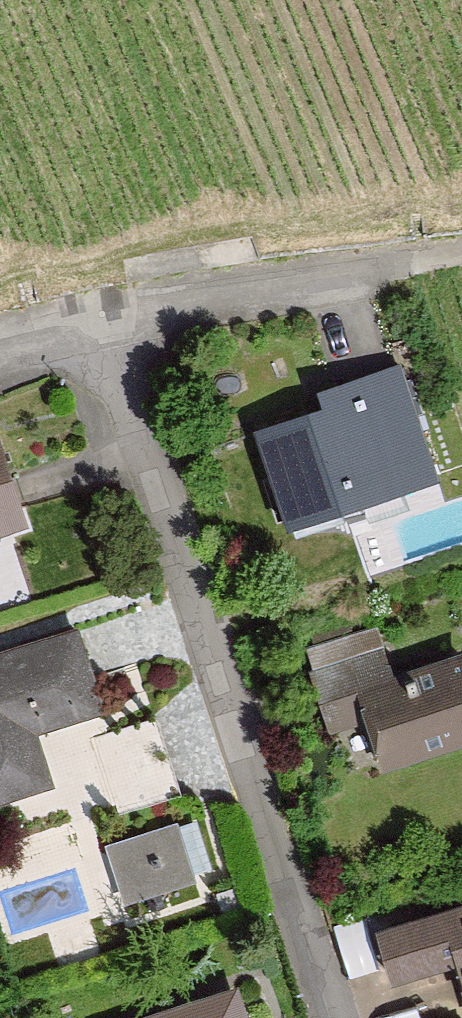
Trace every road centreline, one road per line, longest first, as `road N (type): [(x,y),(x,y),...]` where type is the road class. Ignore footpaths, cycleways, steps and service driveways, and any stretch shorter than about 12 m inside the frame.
road 1 (residential): [(83,322),(324,1017)]
road 2 (residential): [(83,322),(461,259)]

